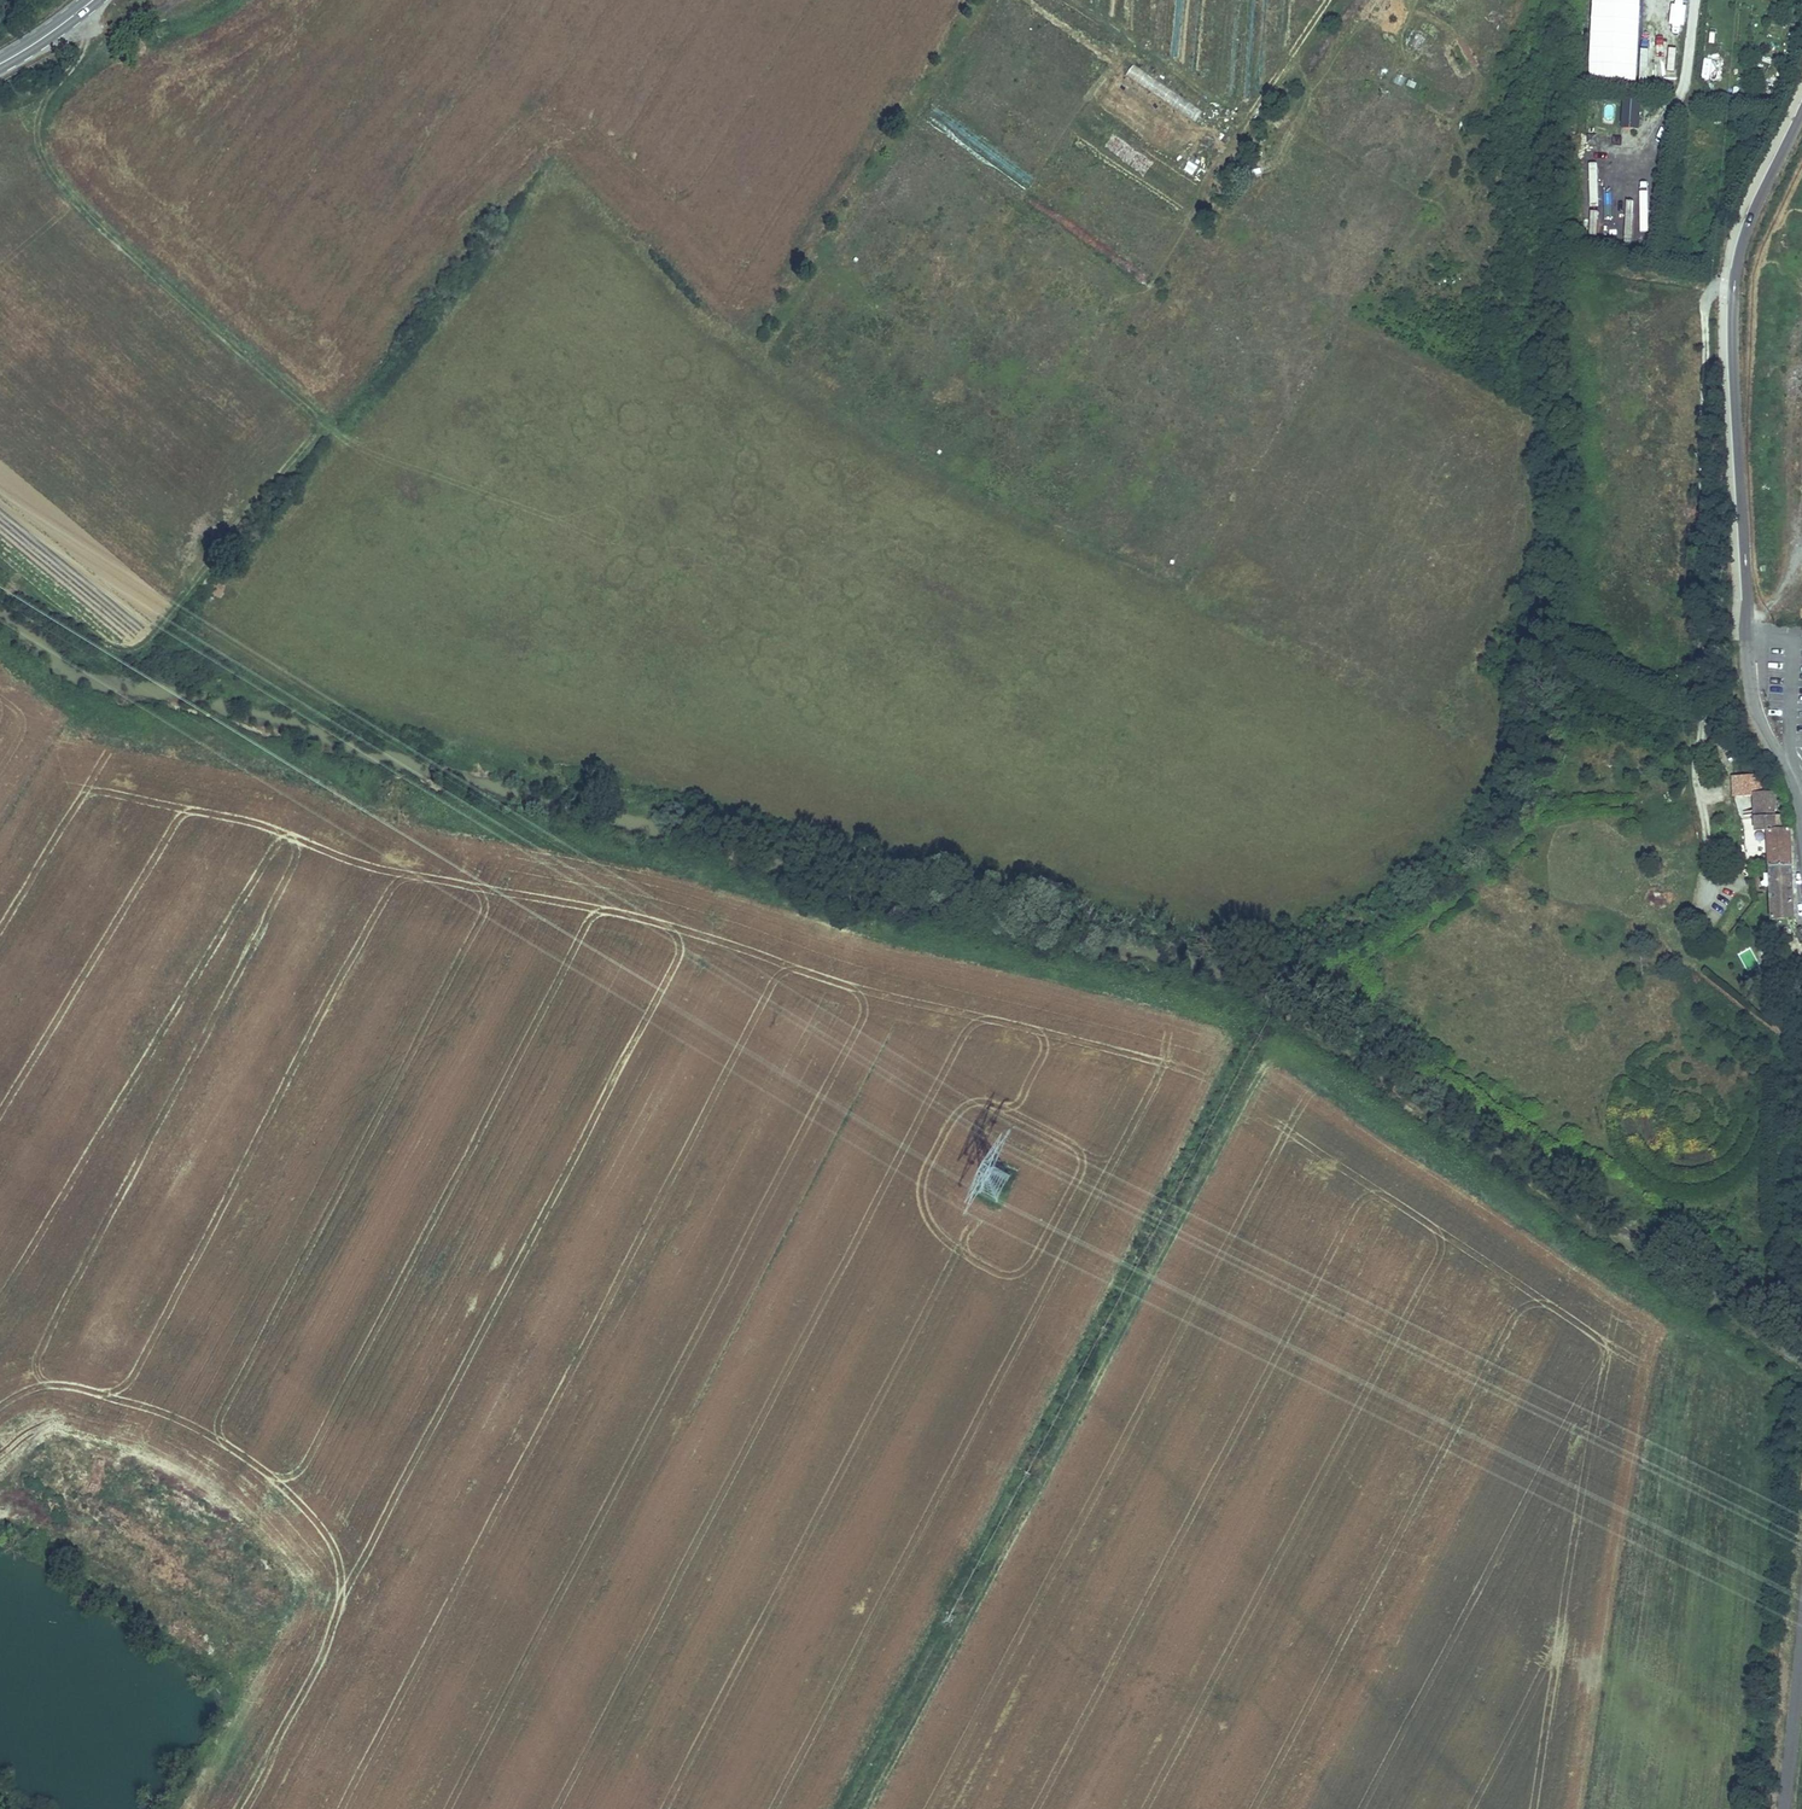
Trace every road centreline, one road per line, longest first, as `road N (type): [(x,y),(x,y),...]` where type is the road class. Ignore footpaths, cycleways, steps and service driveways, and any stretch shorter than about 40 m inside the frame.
road 1 (unclassified): [(1801,811),(1747,676),(1743,283),(1751,233),(1801,93)]
road 2 (track): [(995,0),(783,344)]
road 3 (unclassified): [(1783,1808),(1801,1639)]

